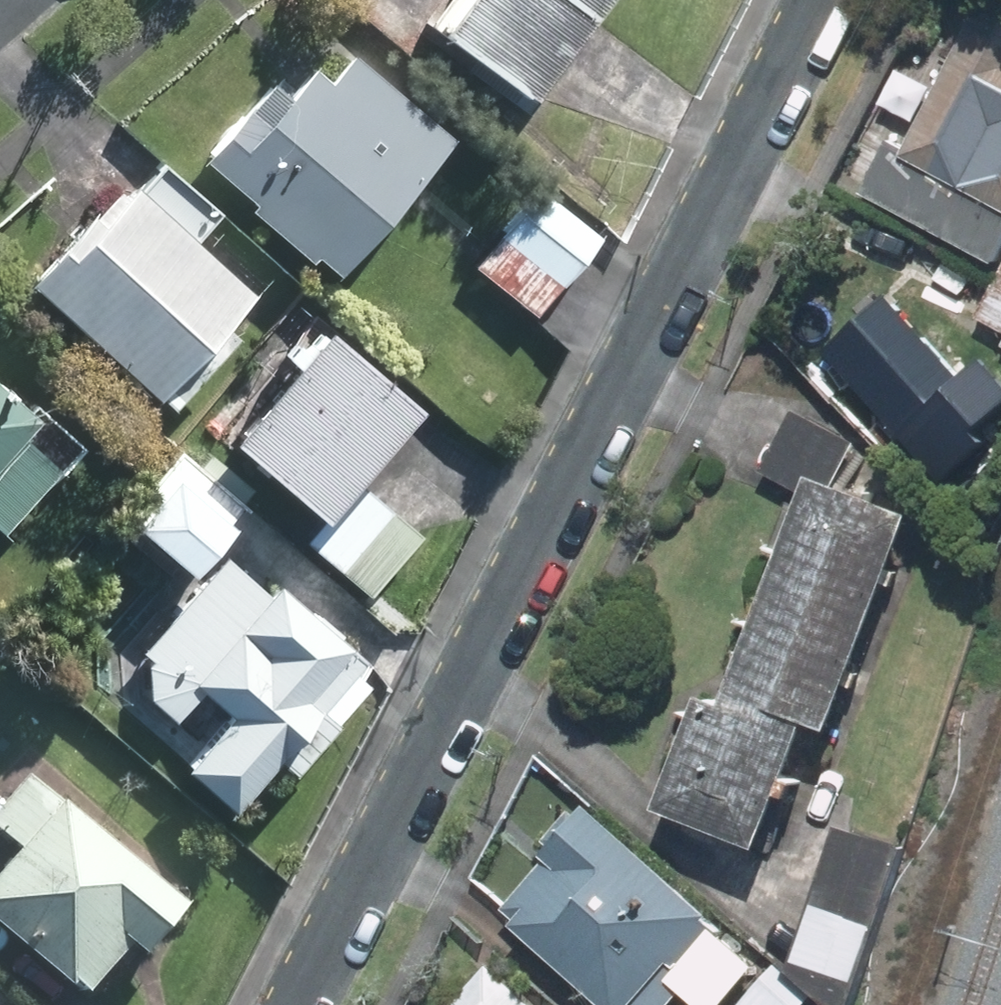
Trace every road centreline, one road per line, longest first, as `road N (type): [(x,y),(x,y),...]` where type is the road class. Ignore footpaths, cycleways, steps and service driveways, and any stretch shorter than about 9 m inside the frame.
road 1 (residential): [(304,1004),(829,0)]

